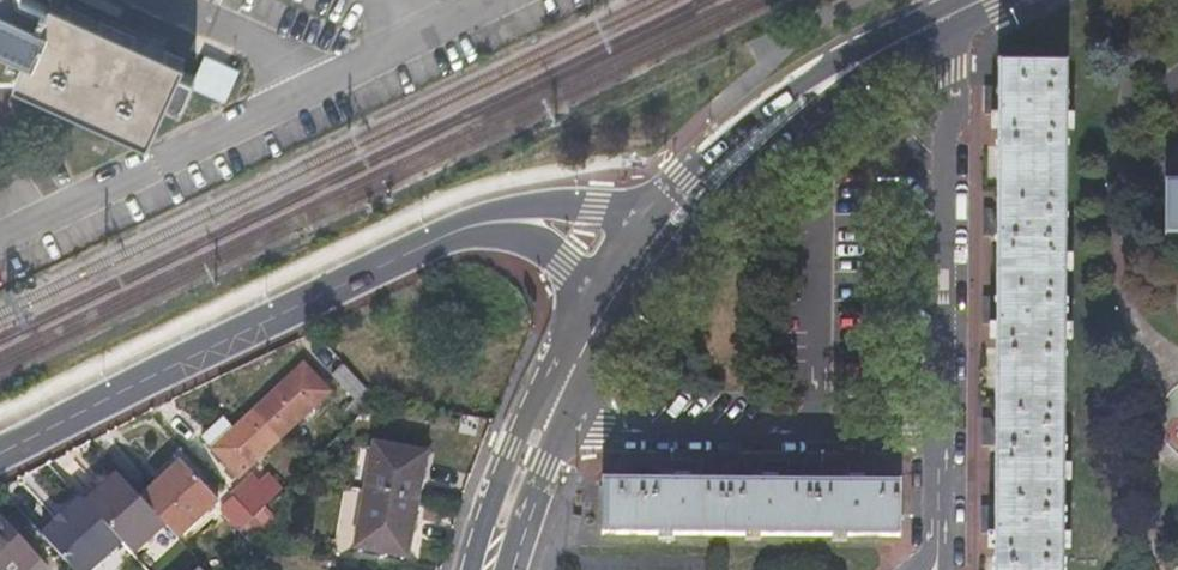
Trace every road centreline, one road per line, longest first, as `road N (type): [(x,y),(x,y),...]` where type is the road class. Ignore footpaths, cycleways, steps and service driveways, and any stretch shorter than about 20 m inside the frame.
road 1 (residential): [(0,452),(454,232)]
road 2 (residential): [(933,436),(947,72),(937,17)]
road 3 (residential): [(815,185),(812,439)]
road 4 (tertiary): [(820,82),(774,93),(634,224)]
road 5 (residential): [(575,424),(613,436),(812,439)]
road 6 (tertiary): [(679,255),(781,141),(820,82)]
road 7 (residential): [(634,224),(549,203),(512,207),(454,232)]
road 8 (tertiary): [(536,398),(472,569)]
road 9 (tertiary): [(511,569),(547,470),(575,424)]
road 10 (residential): [(454,232),(486,229),(535,246),(591,286)]
road 11 (tertiary): [(937,17),(820,82)]
road 12 (tertiary): [(591,286),(536,398)]
road 13 (tertiary): [(575,424),(638,318)]
road 14 (residential): [(812,439),(933,436)]

